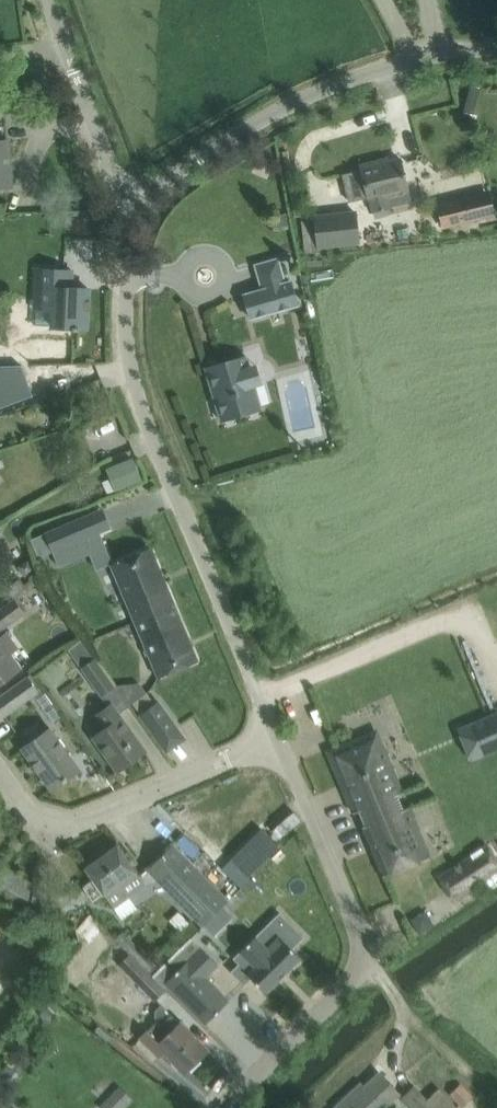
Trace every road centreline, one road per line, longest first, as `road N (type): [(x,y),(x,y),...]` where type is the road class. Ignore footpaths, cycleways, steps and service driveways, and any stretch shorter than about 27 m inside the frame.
road 1 (residential): [(275,738),(129,379),(126,208)]
road 2 (residential): [(224,1107),(357,968),(360,944),(275,738)]
road 3 (unclassified): [(126,208),(282,109),(351,77),(496,47)]
road 4 (residential): [(275,738),(72,824),(35,813),(0,773)]
road 5 (unclassified): [(126,208),(49,0)]
road 6 (track): [(496,1083),(417,1023),(379,977),(357,968)]

